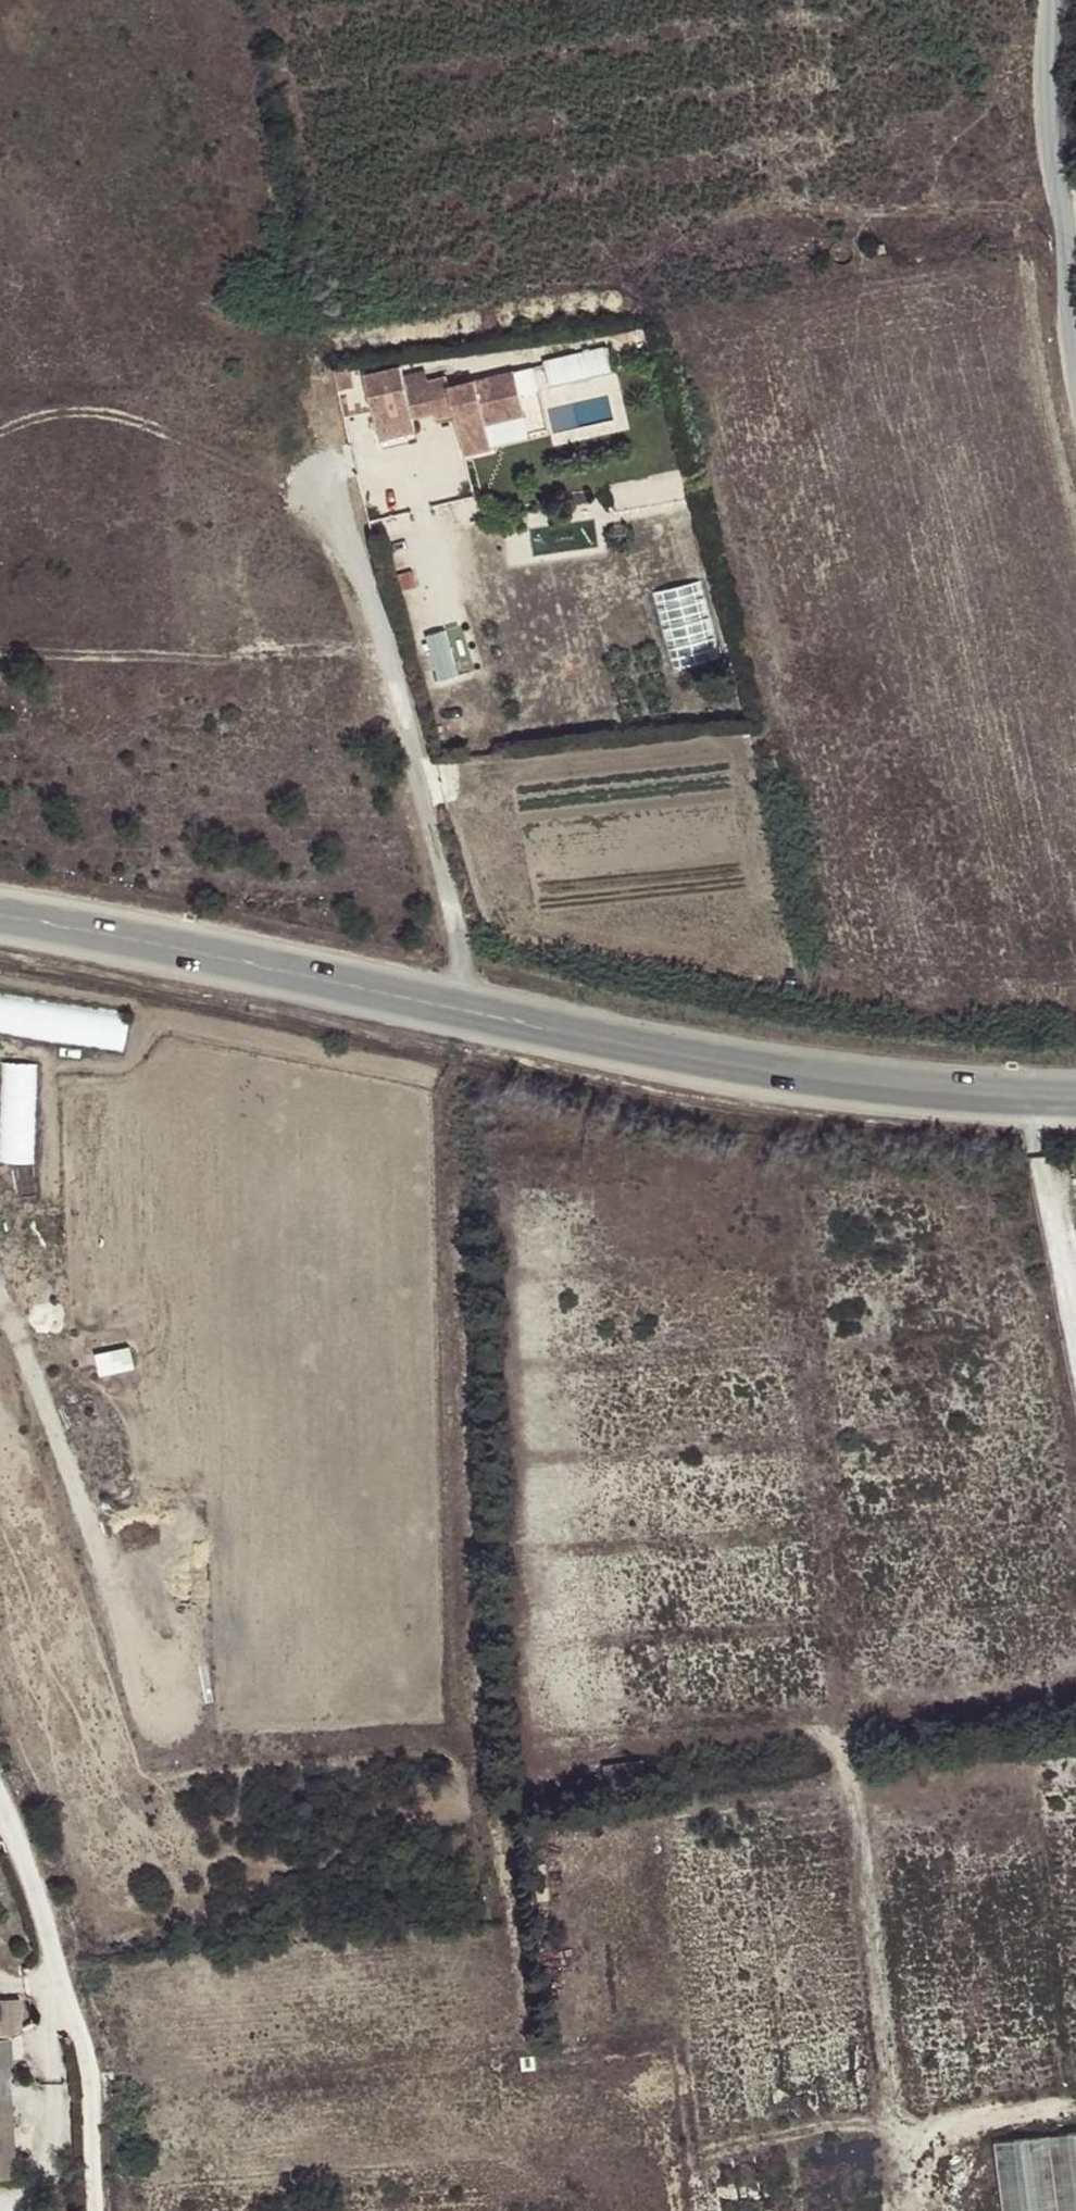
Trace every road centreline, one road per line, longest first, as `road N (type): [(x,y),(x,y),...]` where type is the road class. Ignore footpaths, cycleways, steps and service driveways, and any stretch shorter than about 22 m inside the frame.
road 1 (secondary): [(1075,1103),(946,1095),(685,1058),(308,978),(0,932)]
road 2 (track): [(102,2210),(92,2065),(79,2007),(0,1808)]
road 3 (unclassified): [(1075,272),(1060,179),(1056,0)]

